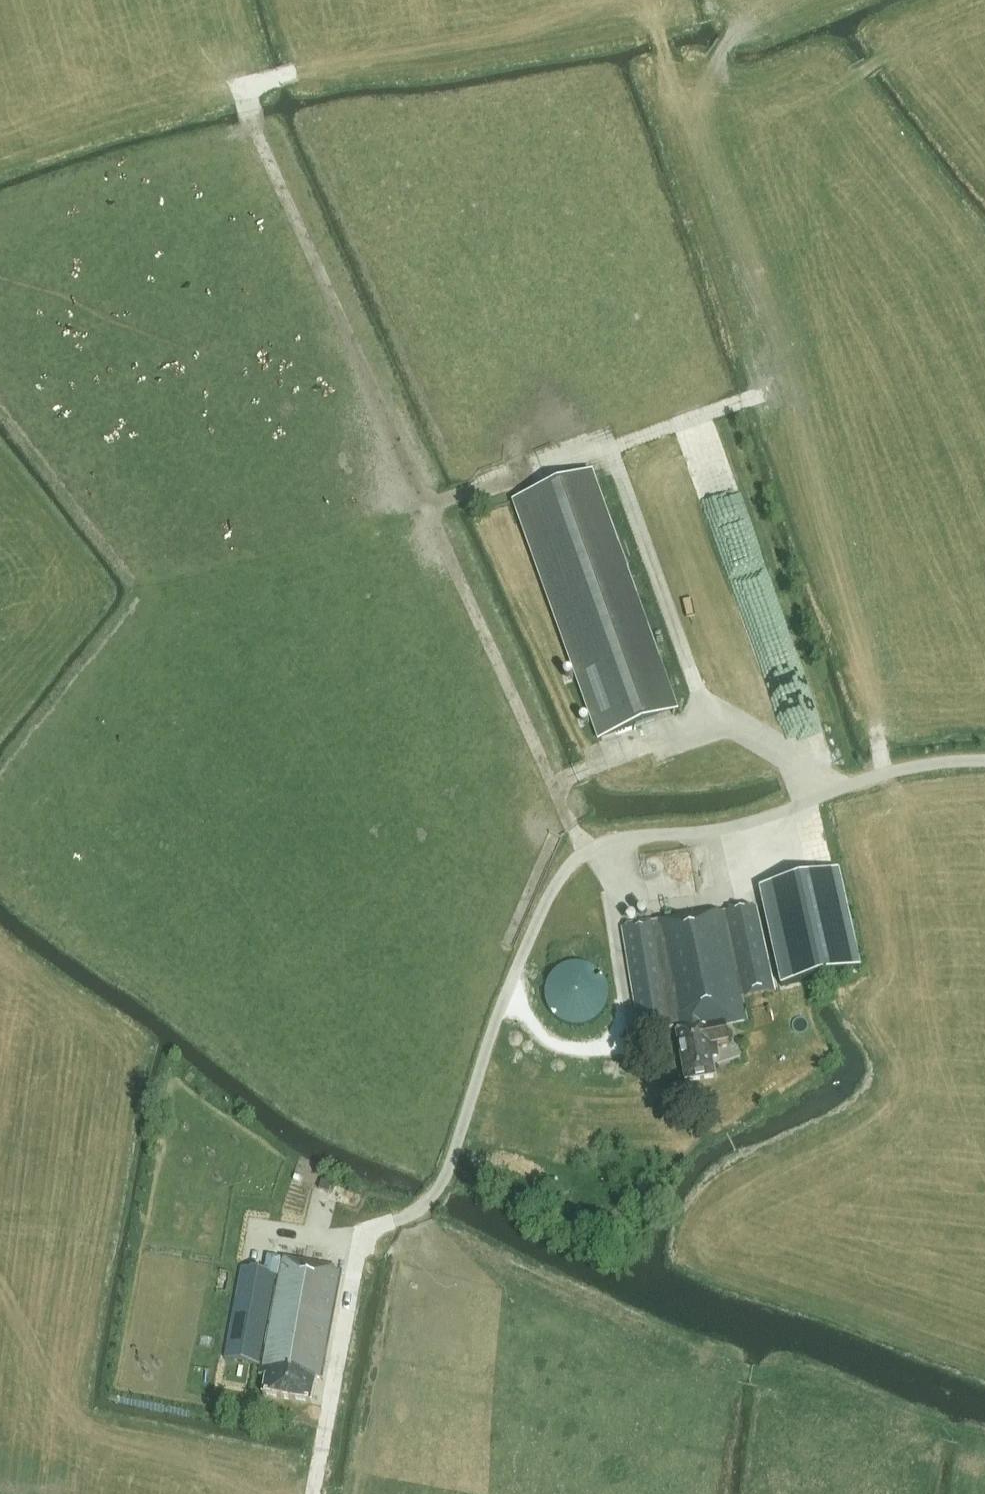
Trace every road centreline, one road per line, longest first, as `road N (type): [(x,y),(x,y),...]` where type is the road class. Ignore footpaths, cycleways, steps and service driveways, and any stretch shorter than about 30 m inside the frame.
road 1 (unclassified): [(777,810),(854,781),(984,758)]

